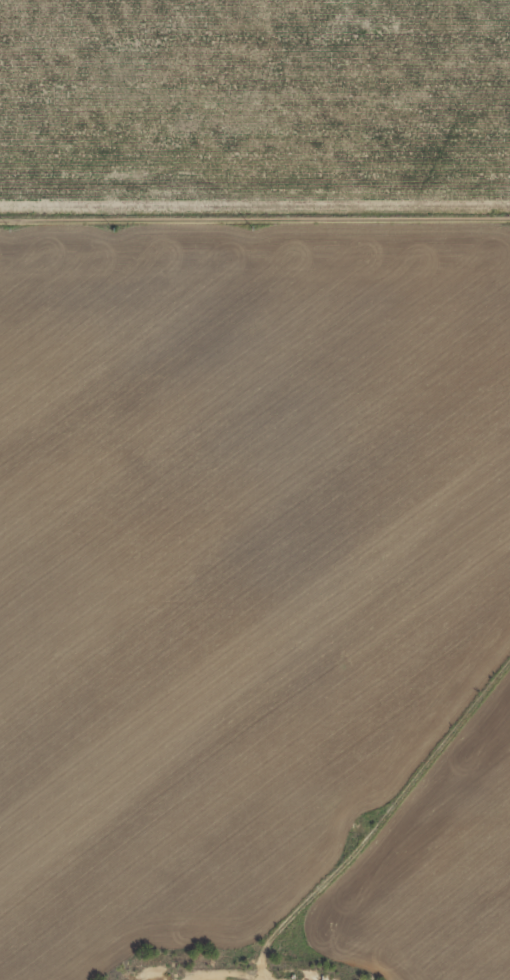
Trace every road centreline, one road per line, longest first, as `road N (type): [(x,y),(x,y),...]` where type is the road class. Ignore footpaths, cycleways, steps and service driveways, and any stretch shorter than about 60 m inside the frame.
road 1 (residential): [(392,805),(509,658)]

